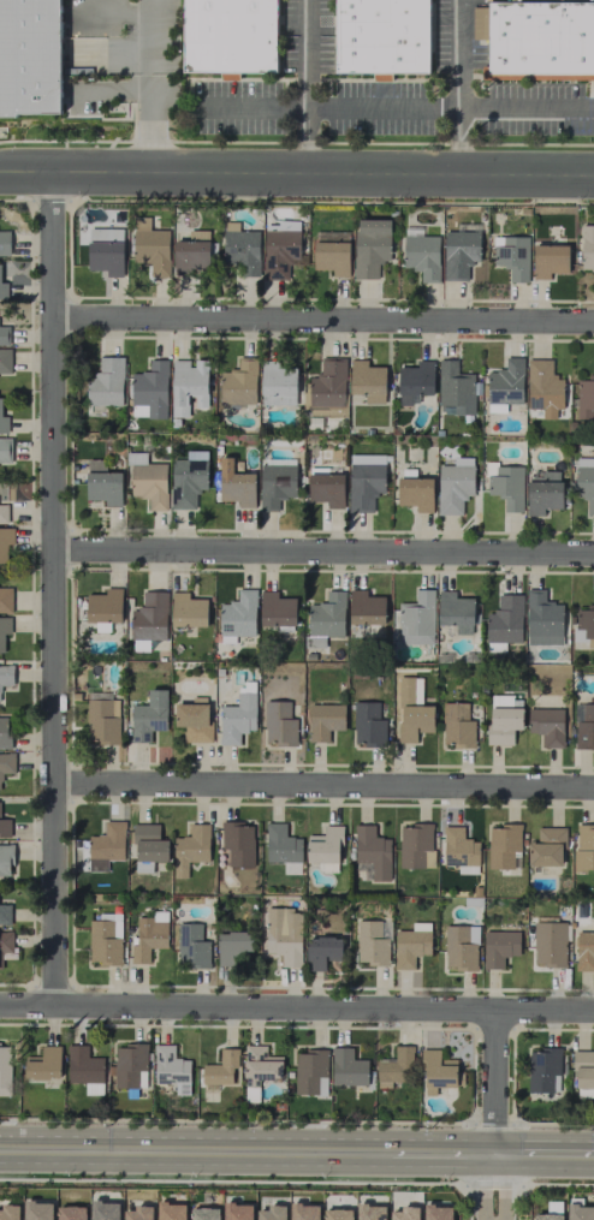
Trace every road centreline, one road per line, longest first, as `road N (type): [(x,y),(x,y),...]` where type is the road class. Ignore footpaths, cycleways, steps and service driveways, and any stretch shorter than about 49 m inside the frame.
road 1 (residential): [(54,175),(57,1010)]
road 2 (tertiary): [(593,177),(0,175)]
road 3 (residential): [(0,1010),(593,1012)]
road 4 (residential): [(54,321),(593,324)]
road 5 (residential): [(55,552),(593,555)]
road 6 (residential): [(58,788),(593,791)]
road 7 (secondary): [(0,1145),(390,1145)]
road 8 (residential): [(495,1012),(497,1145)]

